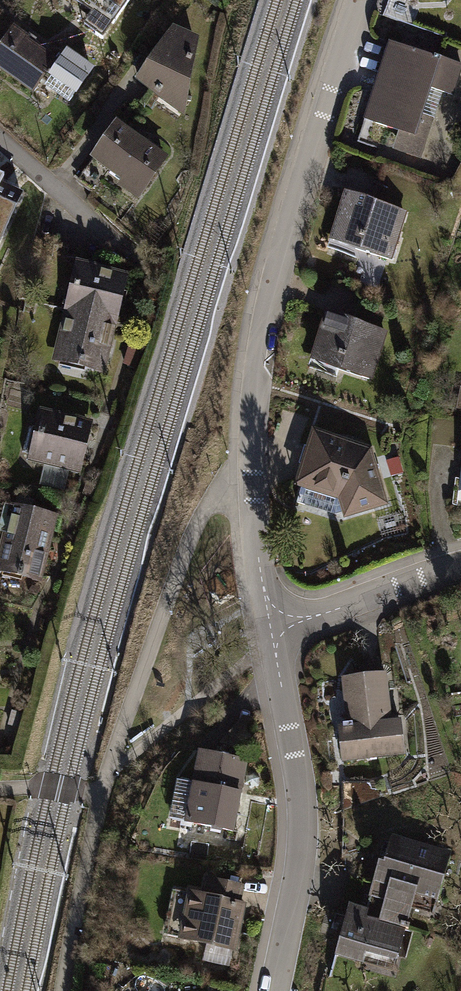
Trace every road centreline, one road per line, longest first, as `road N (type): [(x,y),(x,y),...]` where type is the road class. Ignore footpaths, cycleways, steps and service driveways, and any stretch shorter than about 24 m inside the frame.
road 1 (residential): [(362,0),(276,279),(260,366),(254,479),(271,627)]
road 2 (residential): [(271,627),(304,804),(304,852),(279,990)]
road 3 (residential): [(271,627),(460,567)]

